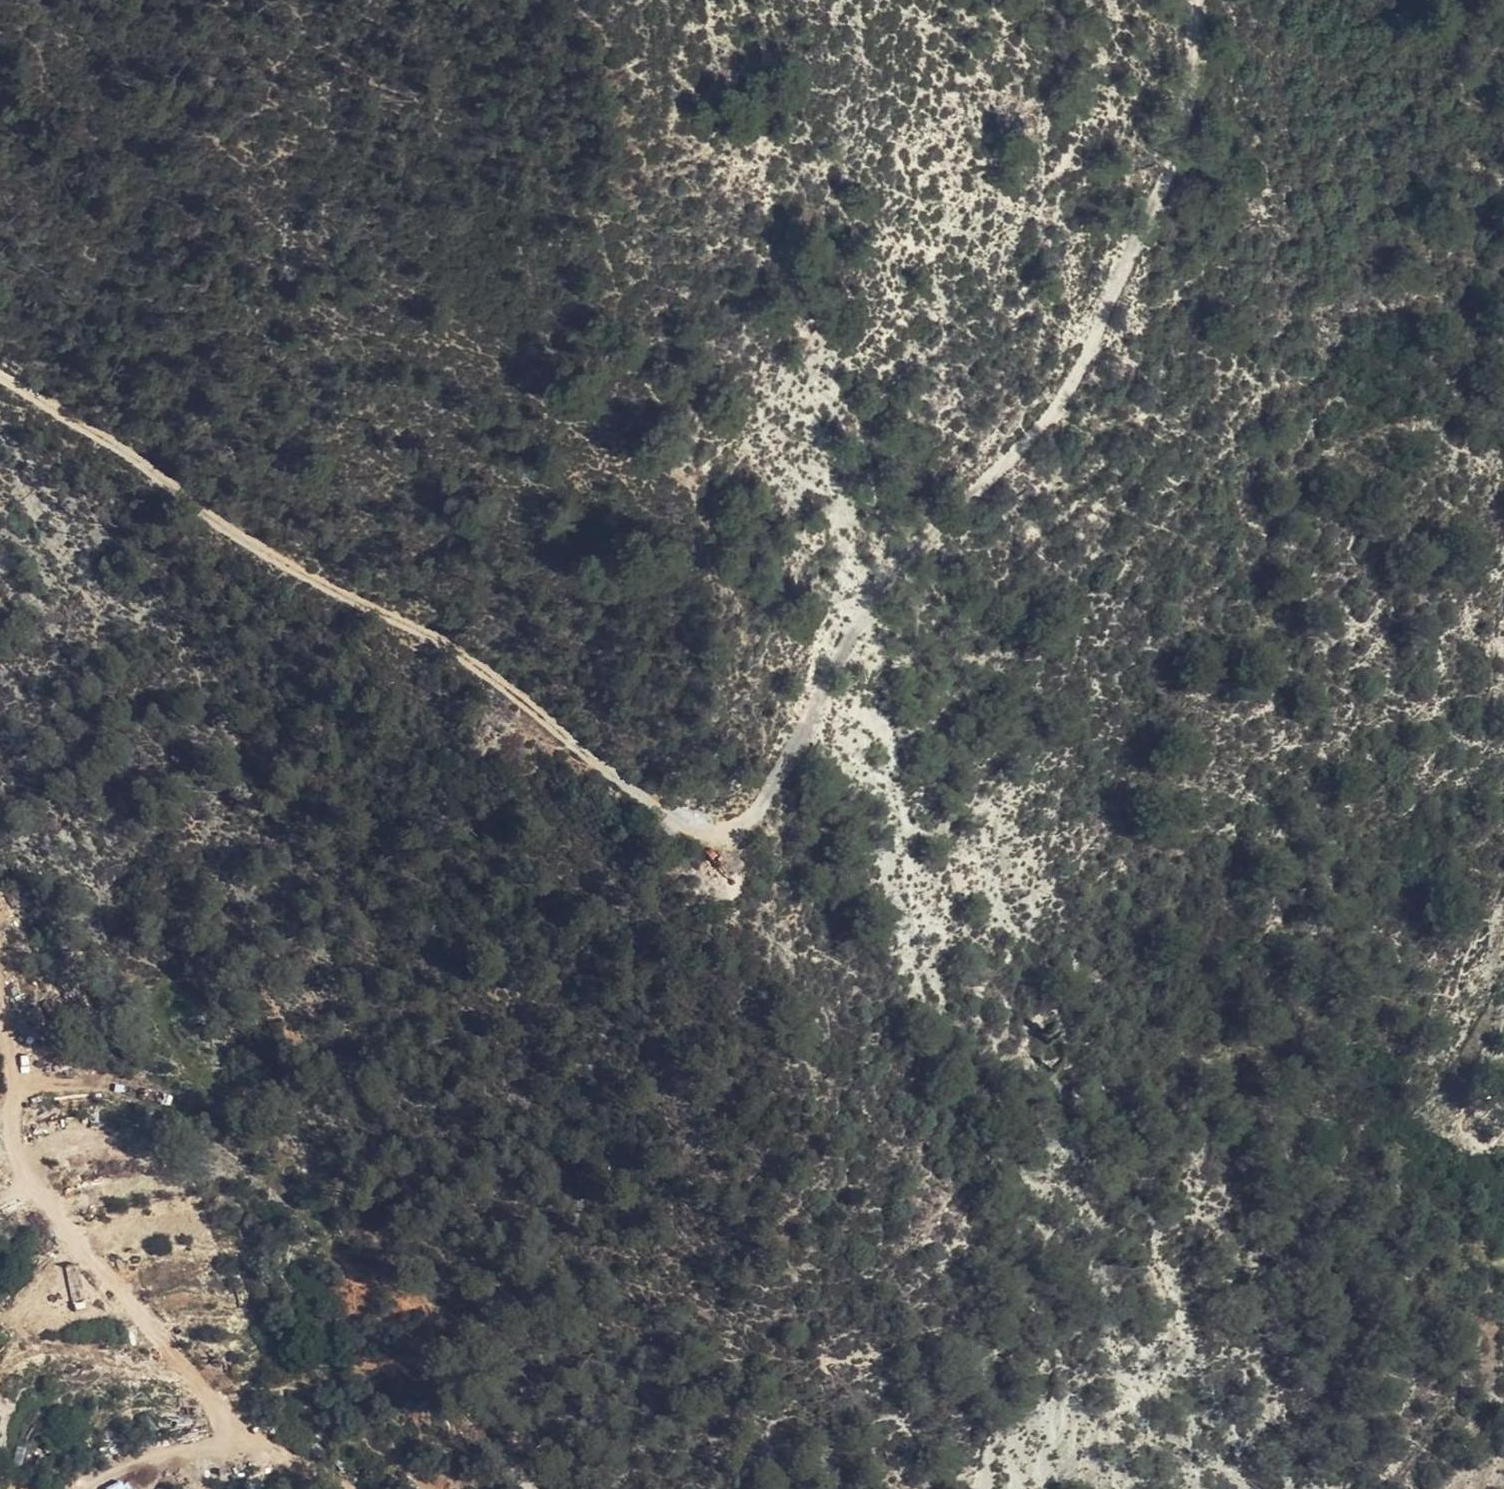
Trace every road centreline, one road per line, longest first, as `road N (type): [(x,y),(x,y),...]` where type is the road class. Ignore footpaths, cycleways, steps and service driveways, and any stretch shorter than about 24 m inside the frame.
road 1 (track): [(0,378),(170,486),(251,549),(463,655),(621,785),(690,827),(729,836),(758,816),(905,552),(1006,470),(1091,364),(1196,115),(1199,0)]

